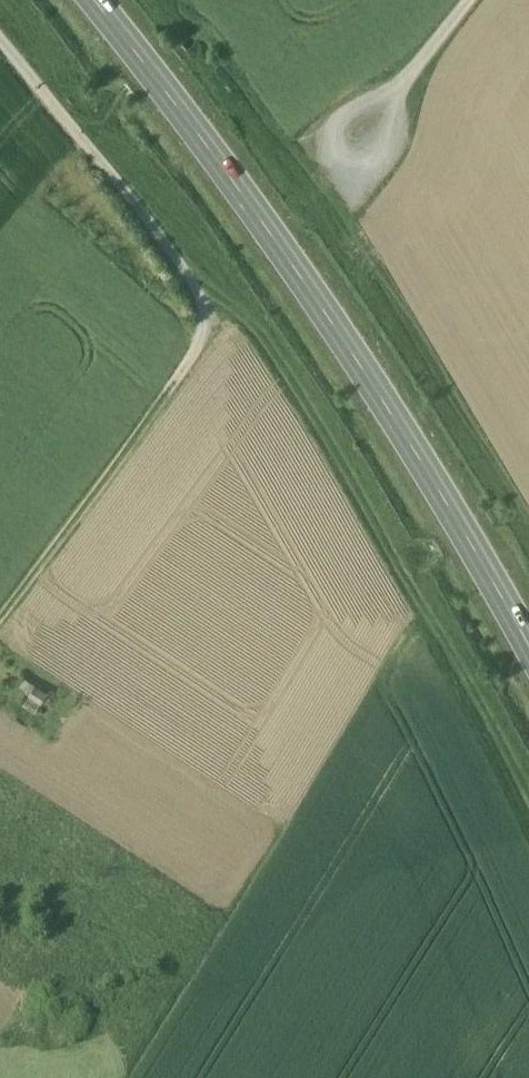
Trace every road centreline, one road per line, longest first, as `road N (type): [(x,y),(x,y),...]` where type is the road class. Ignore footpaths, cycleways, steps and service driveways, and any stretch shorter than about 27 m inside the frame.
road 1 (primary): [(97,0),(174,91),(323,308),(493,569),(528,640)]
road 2 (track): [(528,833),(258,317),(204,300)]
road 3 (track): [(0,37),(204,300),(206,333)]
road 4 (track): [(0,632),(206,333)]
road 5 (track): [(337,160),(473,0)]

